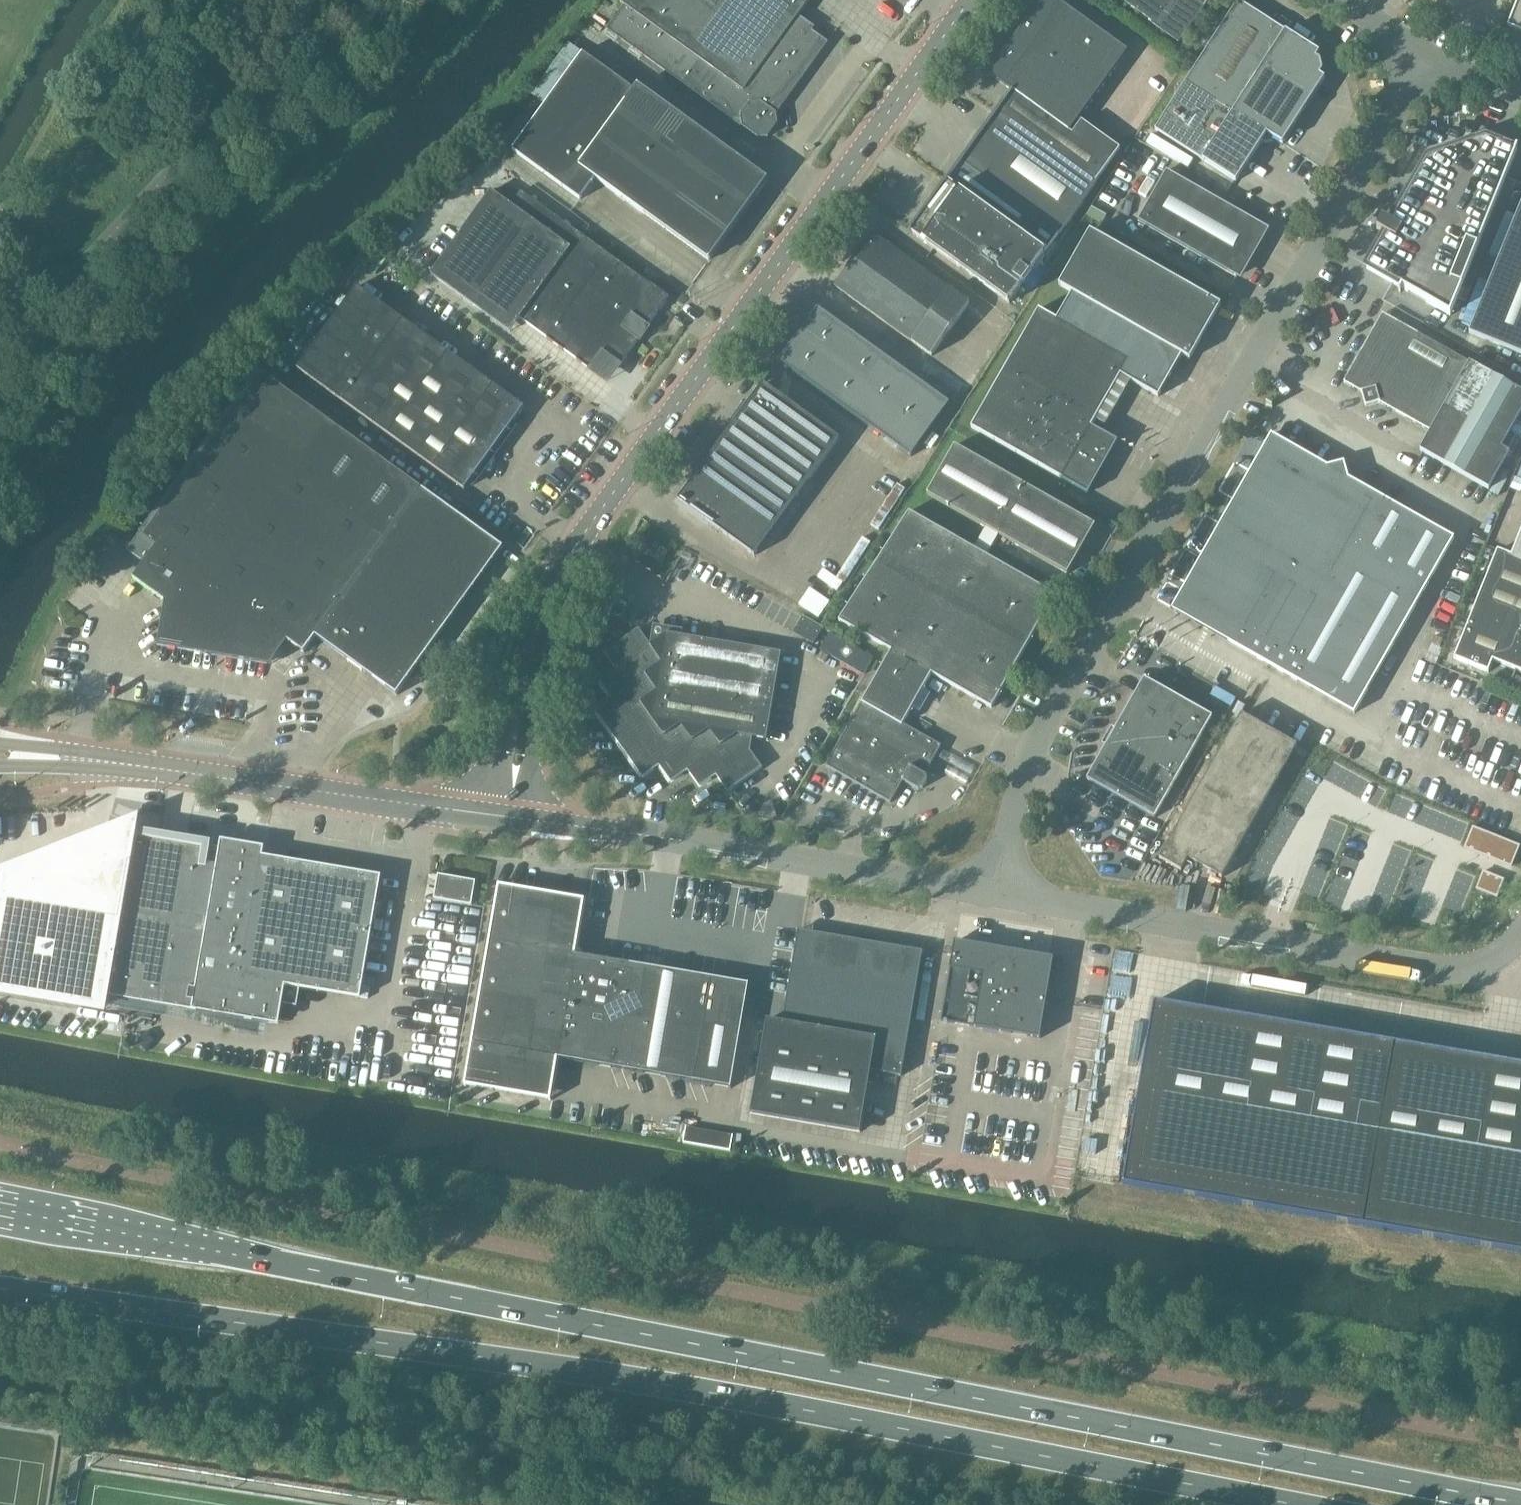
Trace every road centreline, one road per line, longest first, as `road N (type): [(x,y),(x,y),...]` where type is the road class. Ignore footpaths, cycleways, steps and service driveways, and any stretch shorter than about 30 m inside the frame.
road 1 (trunk): [(1520,1504),(0,1210)]
road 2 (trunk): [(0,1289),(760,1402),(1295,1504)]
road 3 (unclassified): [(510,818),(531,655),(563,569),(970,0)]
road 4 (unclassified): [(1004,895),(1023,775),(1036,744),(1421,56)]
road 5 (unclassified): [(1004,895),(1448,970),(1490,963),(1520,940)]
road 6 (unclassified): [(510,818),(42,755)]
road 7 (unclassified): [(594,830),(1004,895)]

